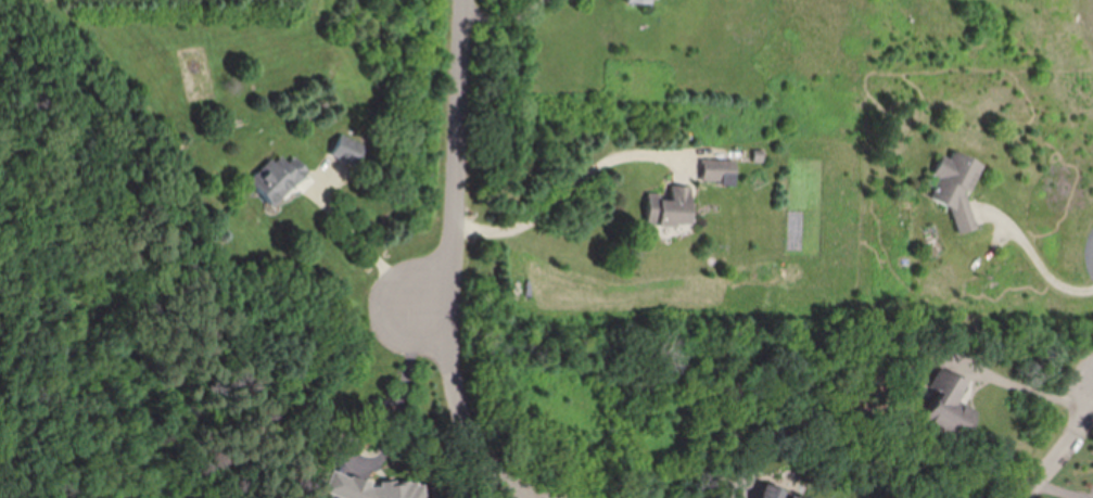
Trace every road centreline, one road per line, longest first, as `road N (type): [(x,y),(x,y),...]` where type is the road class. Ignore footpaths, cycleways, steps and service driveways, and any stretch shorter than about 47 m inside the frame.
road 1 (residential): [(468,0),(459,238),(445,279),(414,310)]
road 2 (residential): [(526,497),(498,483),(473,448),(449,371),(414,310)]

